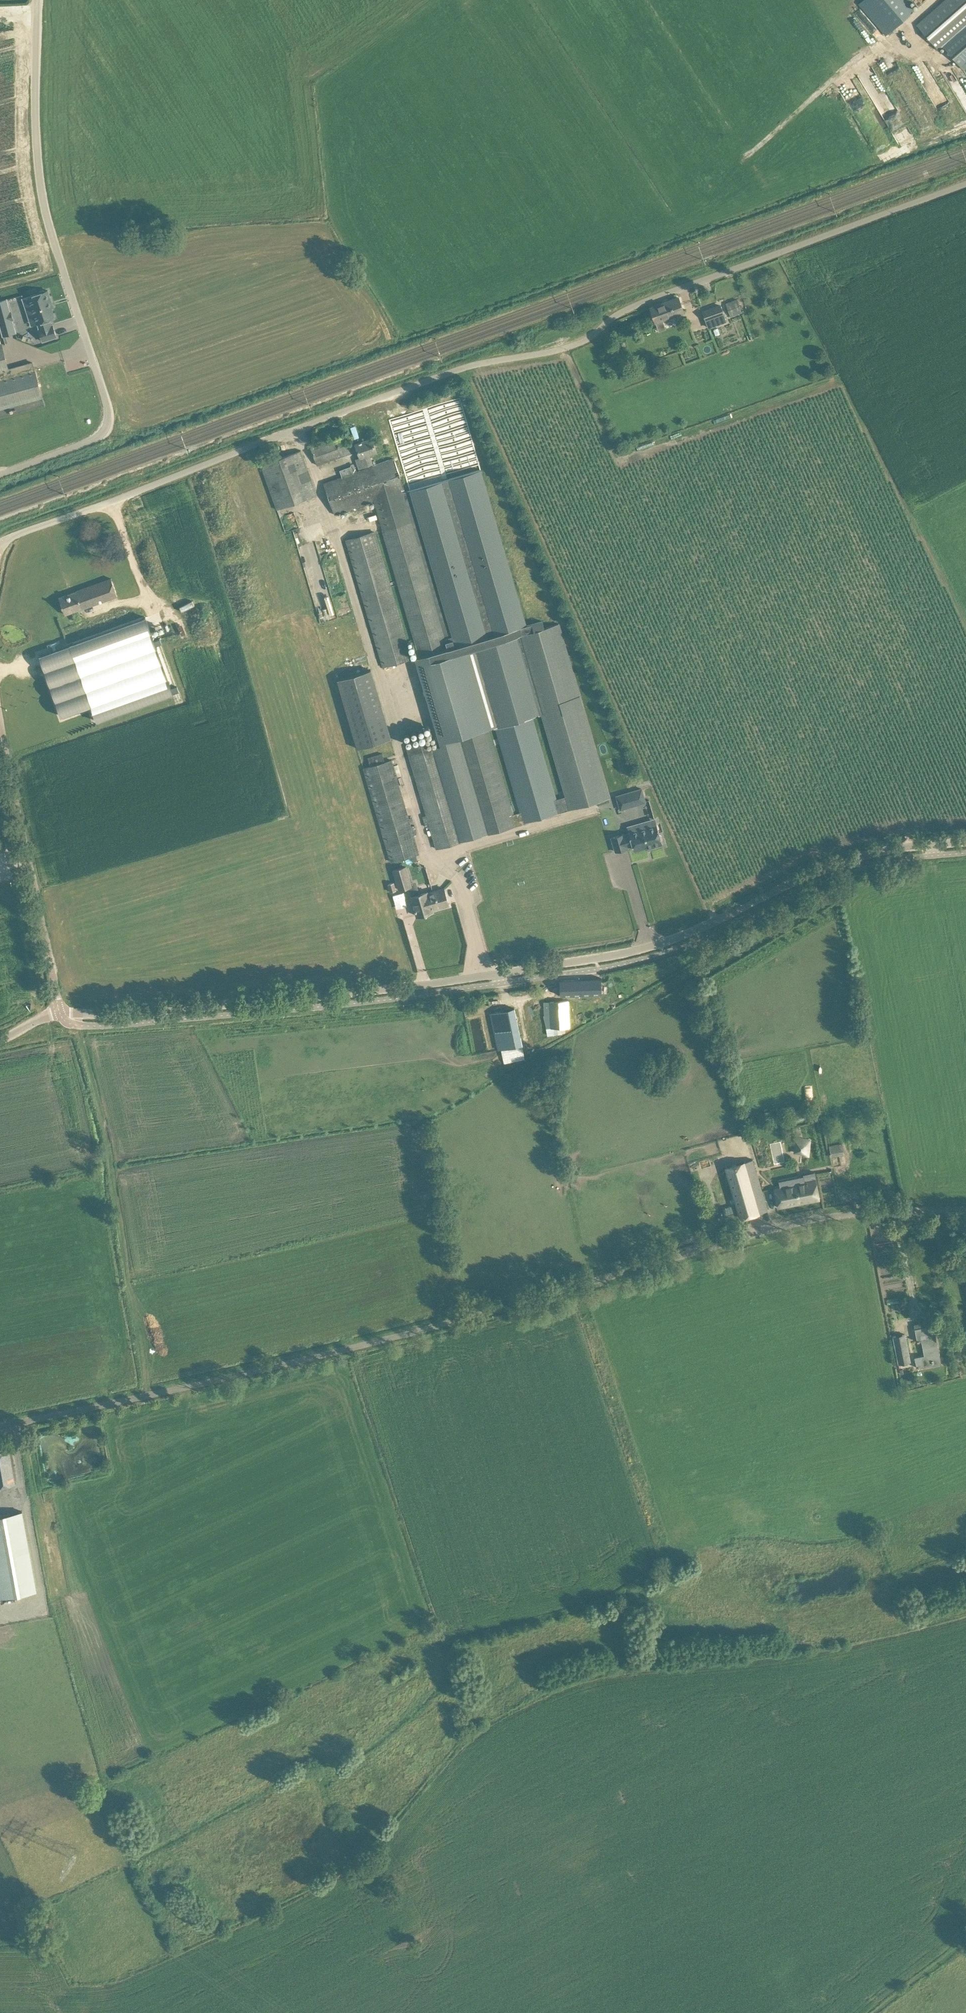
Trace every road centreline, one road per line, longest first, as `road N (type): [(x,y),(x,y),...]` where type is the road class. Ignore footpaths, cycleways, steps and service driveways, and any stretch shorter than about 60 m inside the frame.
road 1 (unclassified): [(0,548),(465,366),(572,346),(647,300),(965,182)]
road 2 (unclassified): [(0,1426),(329,1352),(833,1213),(965,1211)]
road 3 (unclassified): [(60,1013),(402,987),(609,956),(687,934),(838,864),(965,842)]
road 4 (unclassified): [(0,473),(100,434),(110,421),(37,158),(40,0)]
road 5 (track): [(157,1393),(73,1024)]
road 6 (unclassified): [(60,1013),(0,718)]

